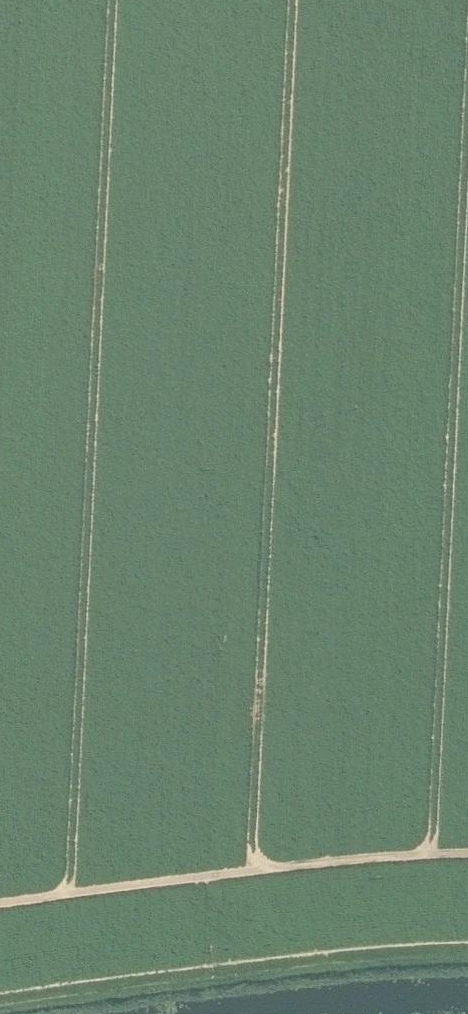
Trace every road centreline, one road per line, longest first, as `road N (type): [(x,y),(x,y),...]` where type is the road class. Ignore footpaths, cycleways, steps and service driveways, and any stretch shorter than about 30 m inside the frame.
road 1 (track): [(0,1006),(325,961),(467,951)]

